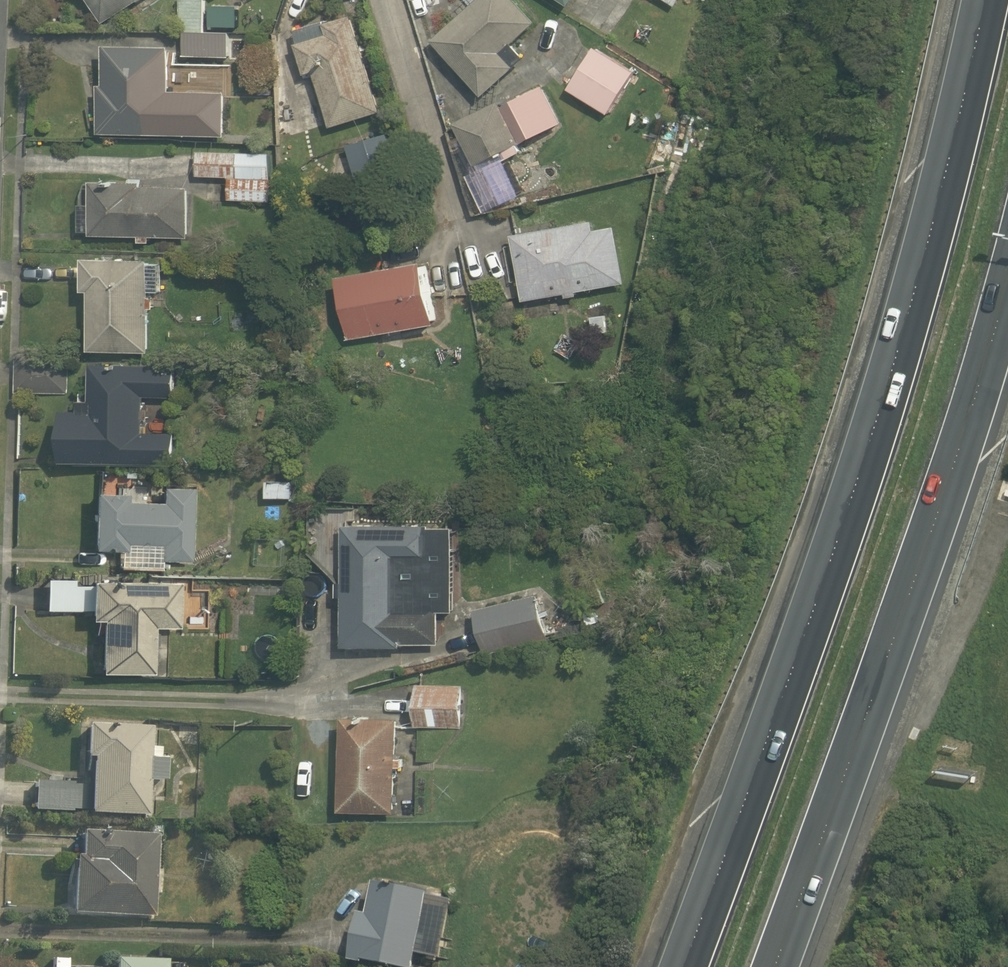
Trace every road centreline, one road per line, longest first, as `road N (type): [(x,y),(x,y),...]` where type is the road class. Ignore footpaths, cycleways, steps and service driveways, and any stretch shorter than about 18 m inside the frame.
road 1 (motorway): [(683,966),(871,434),(945,186),(983,0)]
road 2 (motorway): [(1007,291),(946,510),(776,966)]

